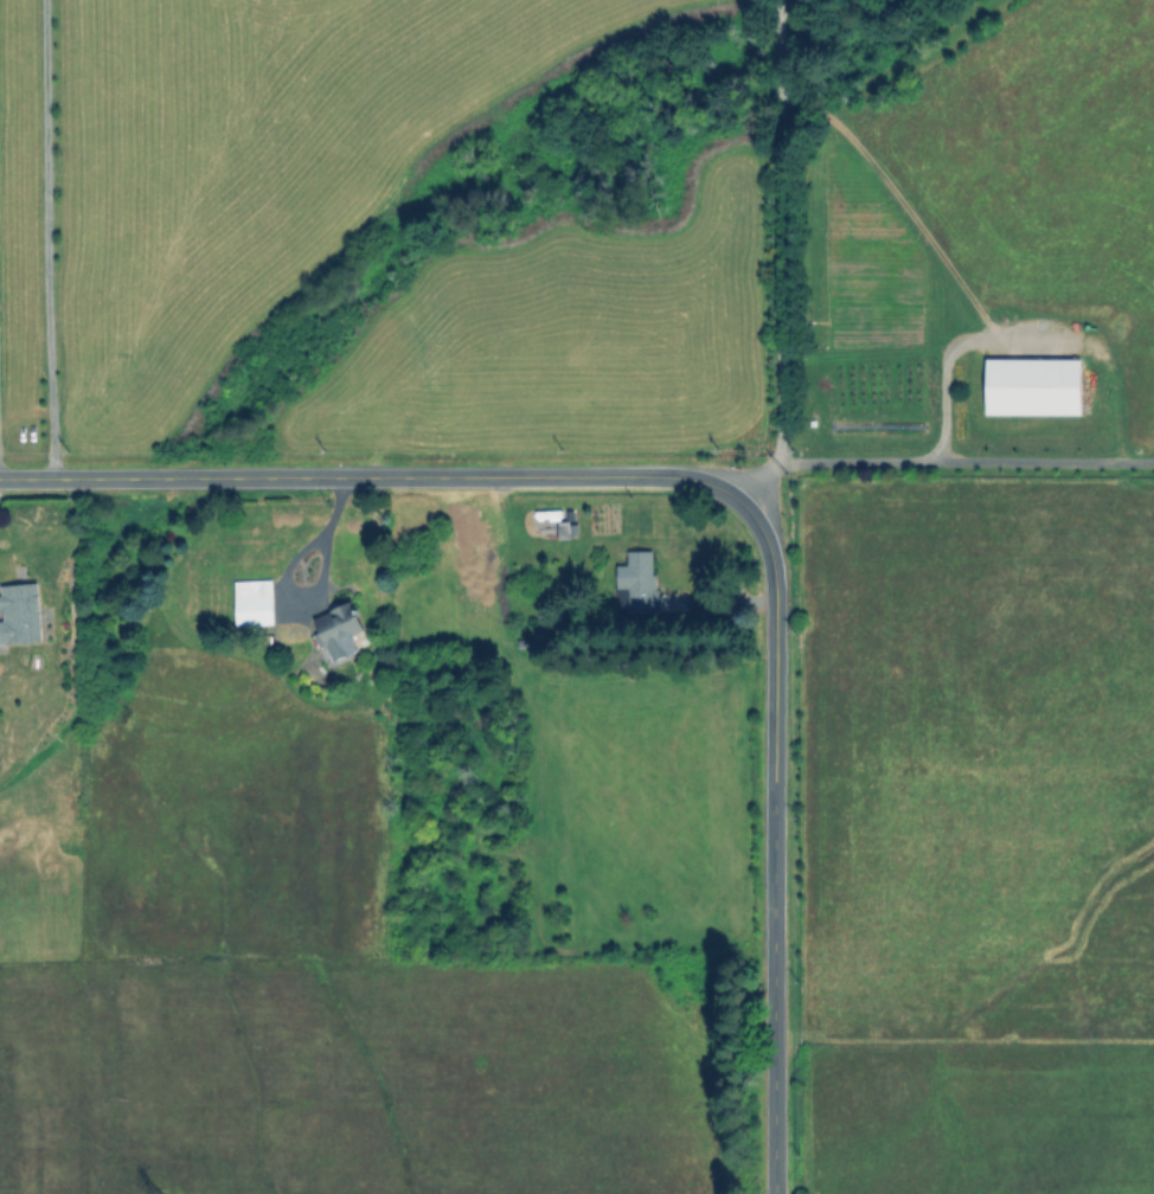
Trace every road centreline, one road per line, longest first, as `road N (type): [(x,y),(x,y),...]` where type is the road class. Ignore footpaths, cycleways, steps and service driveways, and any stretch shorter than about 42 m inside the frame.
road 1 (tertiary): [(0,476),(652,474),(706,481),(749,509)]
road 2 (tertiary): [(749,509),(772,577),(777,1193)]

